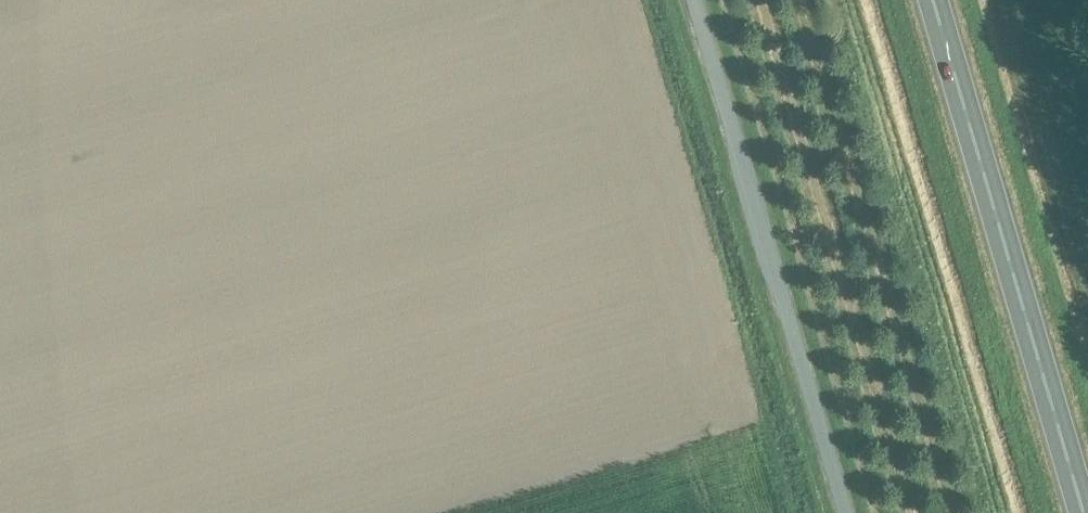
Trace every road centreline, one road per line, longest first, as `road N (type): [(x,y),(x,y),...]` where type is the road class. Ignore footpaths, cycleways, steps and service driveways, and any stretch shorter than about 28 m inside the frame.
road 1 (unclassified): [(845,512),(693,0)]
road 2 (trunk): [(1087,512),(936,0)]

